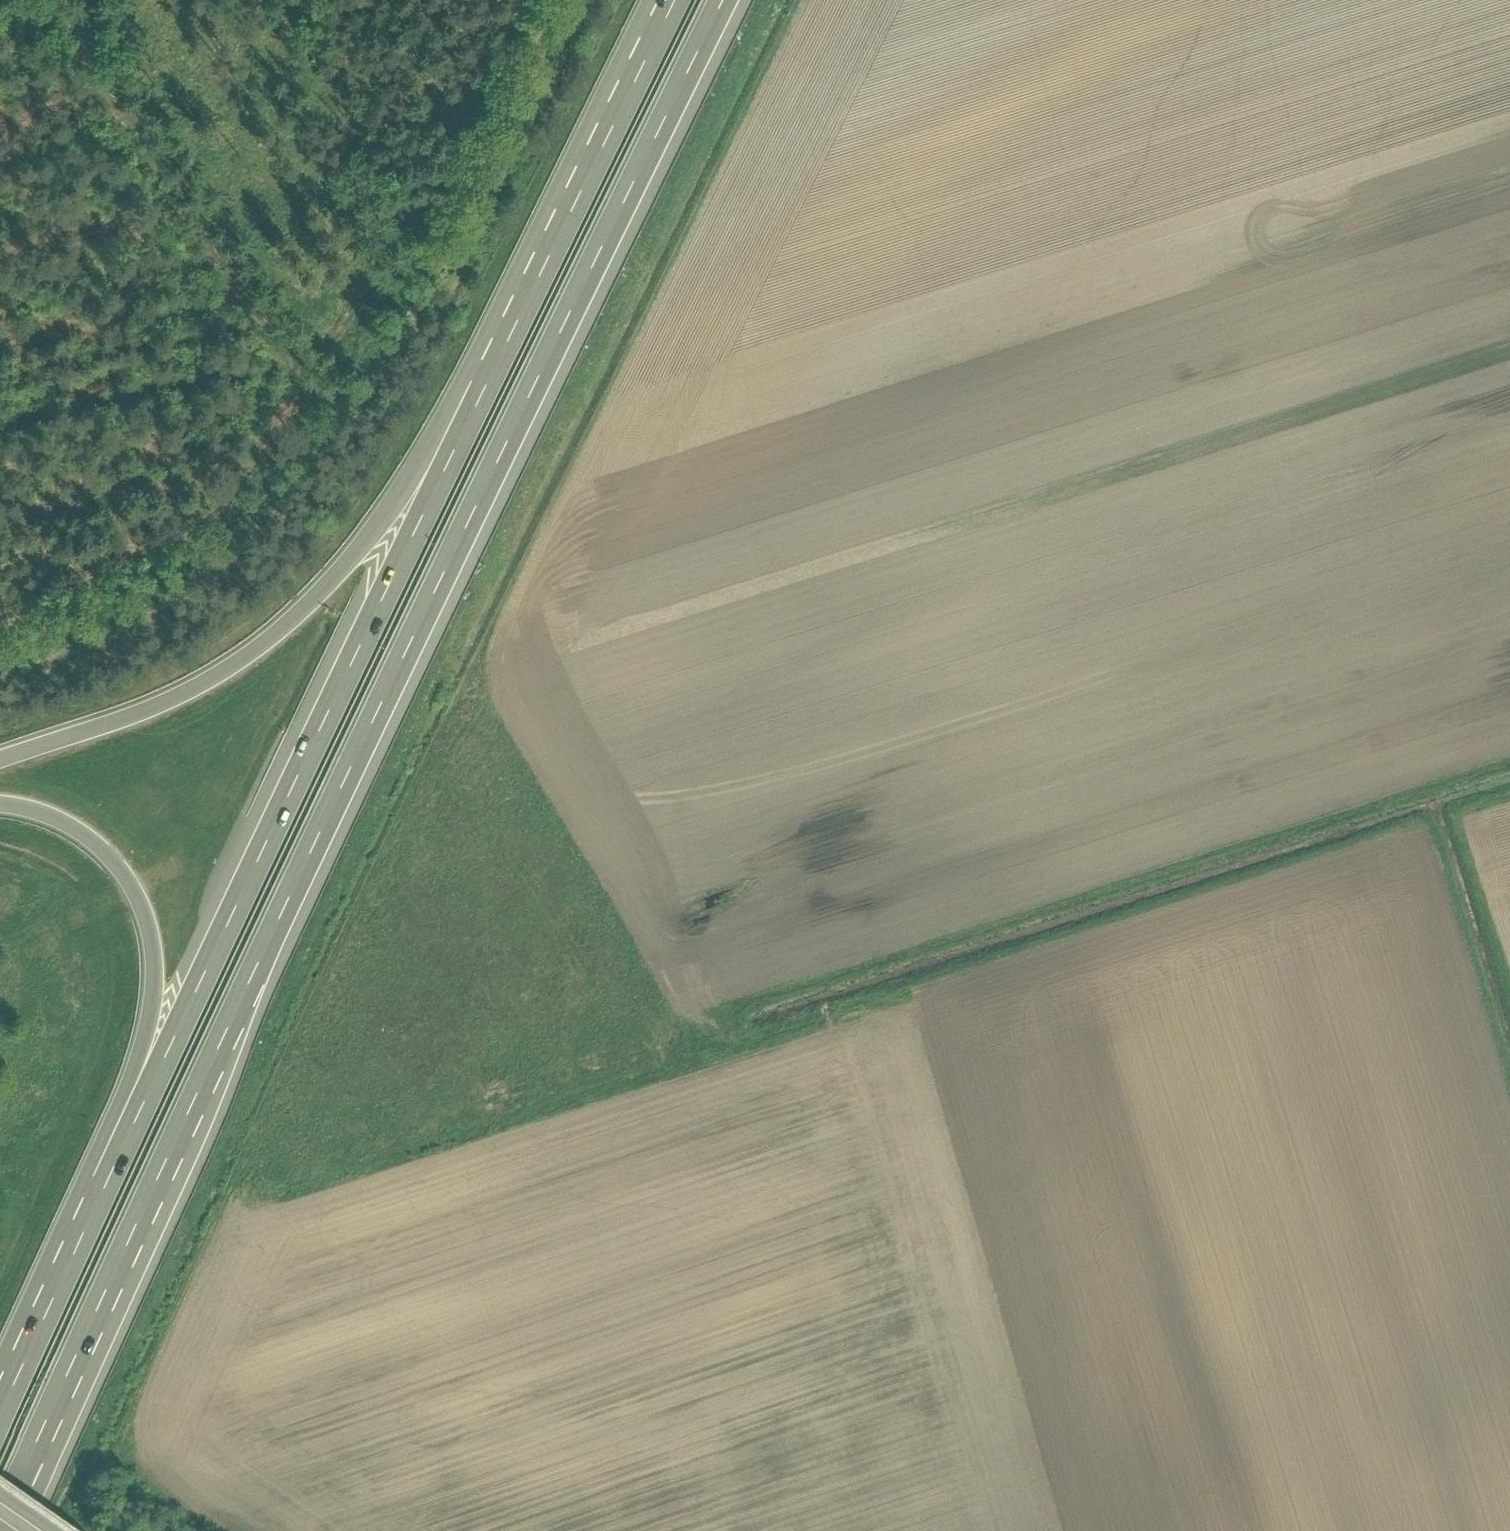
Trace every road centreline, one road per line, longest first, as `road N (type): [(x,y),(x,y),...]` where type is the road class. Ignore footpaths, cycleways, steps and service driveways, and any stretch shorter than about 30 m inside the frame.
road 1 (motorway): [(220,1045),(724,0)]
road 2 (motorway): [(507,342),(62,1279)]
road 3 (motorway): [(507,342),(474,360),(400,493),(270,639),(210,681),(0,761)]
road 4 (motorway): [(0,805),(33,809),(95,841),(139,893),(150,928),(156,981),(139,1062),(63,1226),(62,1279)]
road 5 (motorway): [(23,1530),(188,1185),(220,1045)]
road 6 (motorway): [(0,1522),(220,1045)]
road 7 (motorway): [(676,0),(507,342)]
road 8 (motorway): [(62,1279),(0,1414)]

